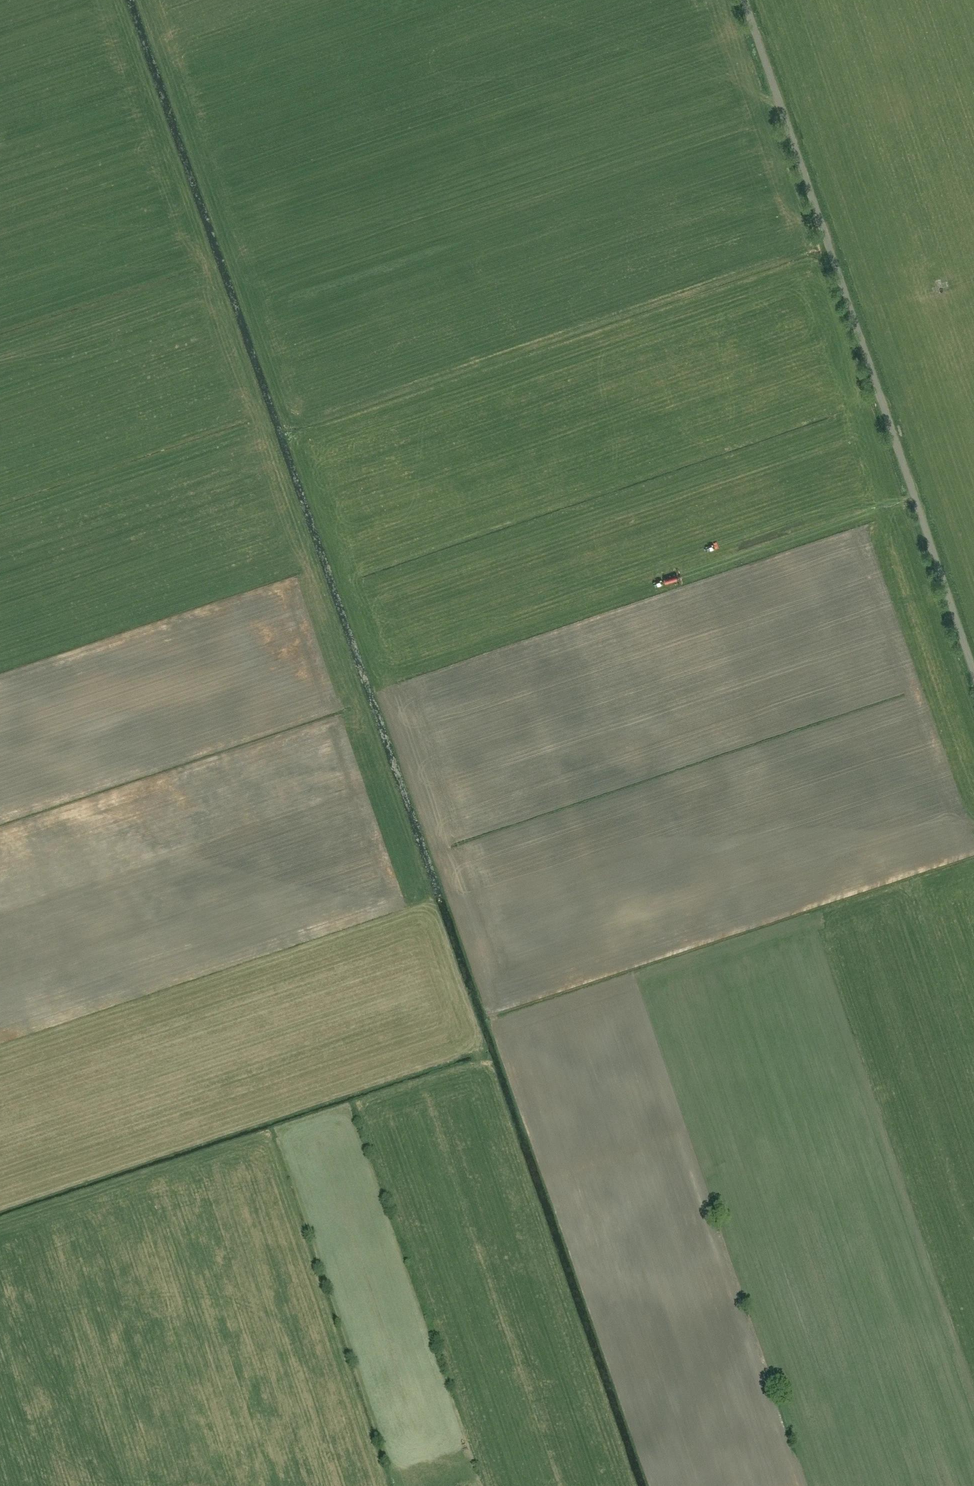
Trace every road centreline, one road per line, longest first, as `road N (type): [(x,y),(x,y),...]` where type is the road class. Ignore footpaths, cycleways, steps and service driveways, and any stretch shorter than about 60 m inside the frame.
road 1 (unclassified): [(973,694),(733,0)]

